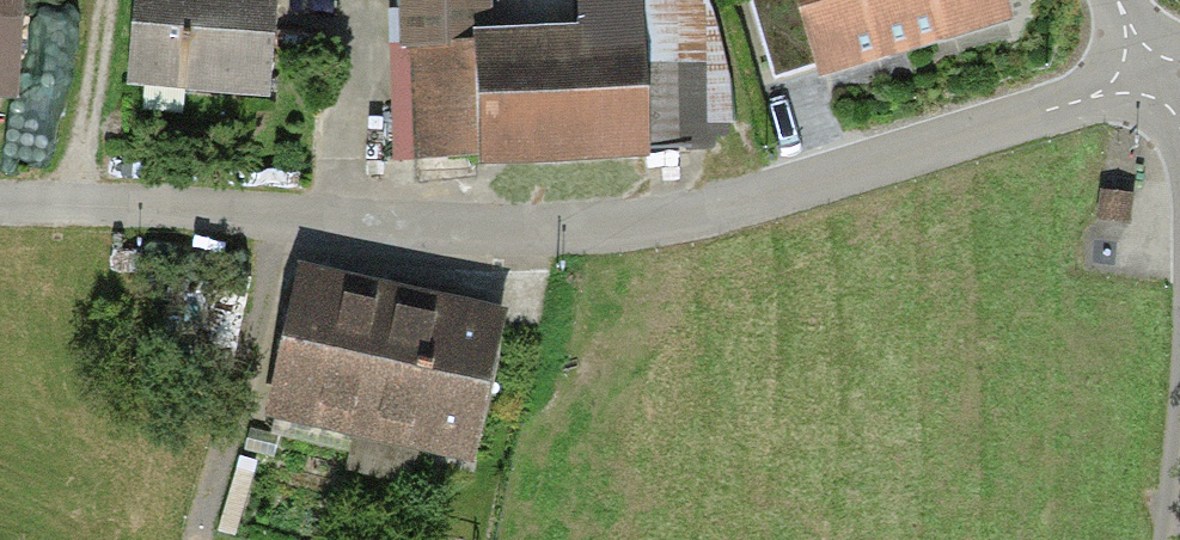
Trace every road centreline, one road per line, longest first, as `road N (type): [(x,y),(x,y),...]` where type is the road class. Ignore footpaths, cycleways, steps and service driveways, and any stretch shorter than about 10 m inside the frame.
road 1 (unclassified): [(1160,78),(707,210),(534,237),(278,214),(0,207)]
road 2 (track): [(278,214),(205,539)]
road 3 (unclassified): [(1179,407),(1172,539)]

